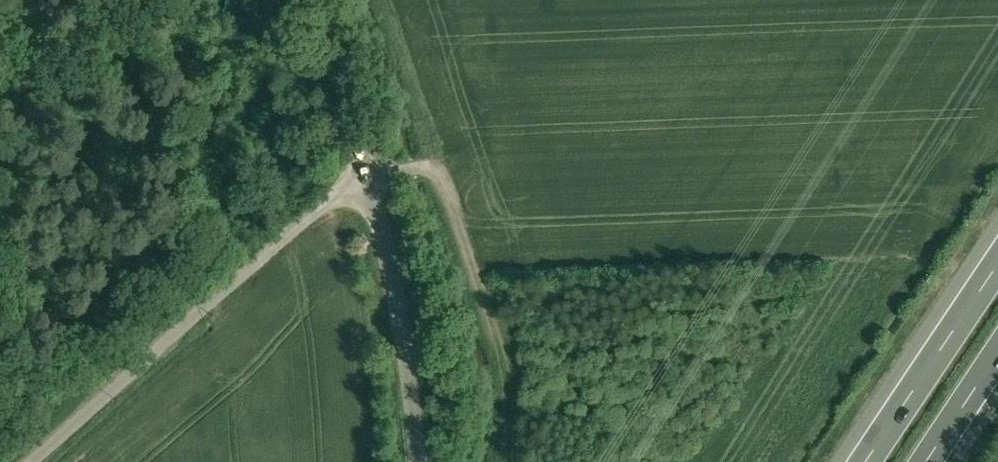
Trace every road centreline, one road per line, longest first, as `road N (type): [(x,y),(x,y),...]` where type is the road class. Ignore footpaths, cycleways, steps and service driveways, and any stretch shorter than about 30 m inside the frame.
road 1 (unclassified): [(370,181),(324,203),(24,461)]
road 2 (unclassified): [(420,461),(397,303),(370,181)]
road 3 (motorway): [(997,245),(850,461)]
road 4 (unclassified): [(311,0),(370,181)]

